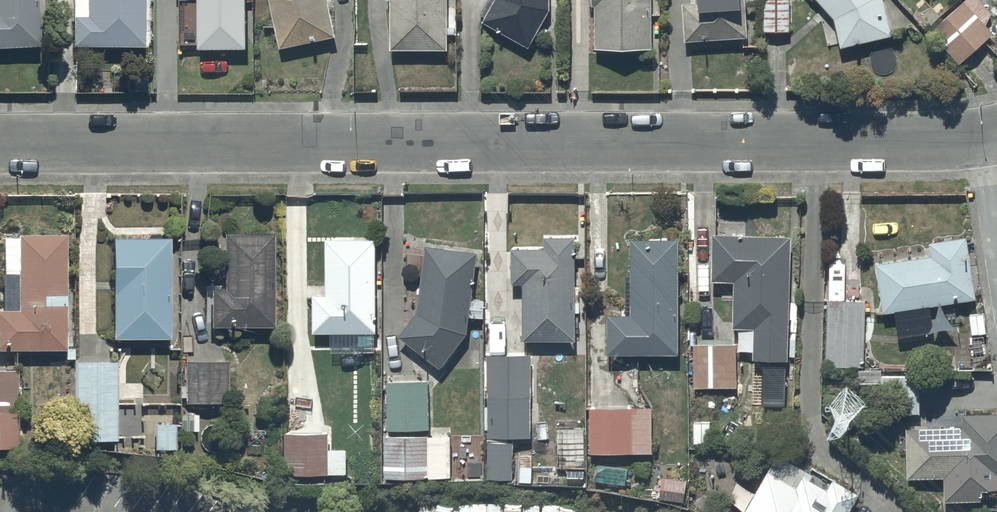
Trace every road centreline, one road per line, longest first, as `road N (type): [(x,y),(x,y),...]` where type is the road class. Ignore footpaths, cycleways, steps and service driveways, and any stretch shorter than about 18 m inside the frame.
road 1 (residential): [(0,141),(996,132)]

